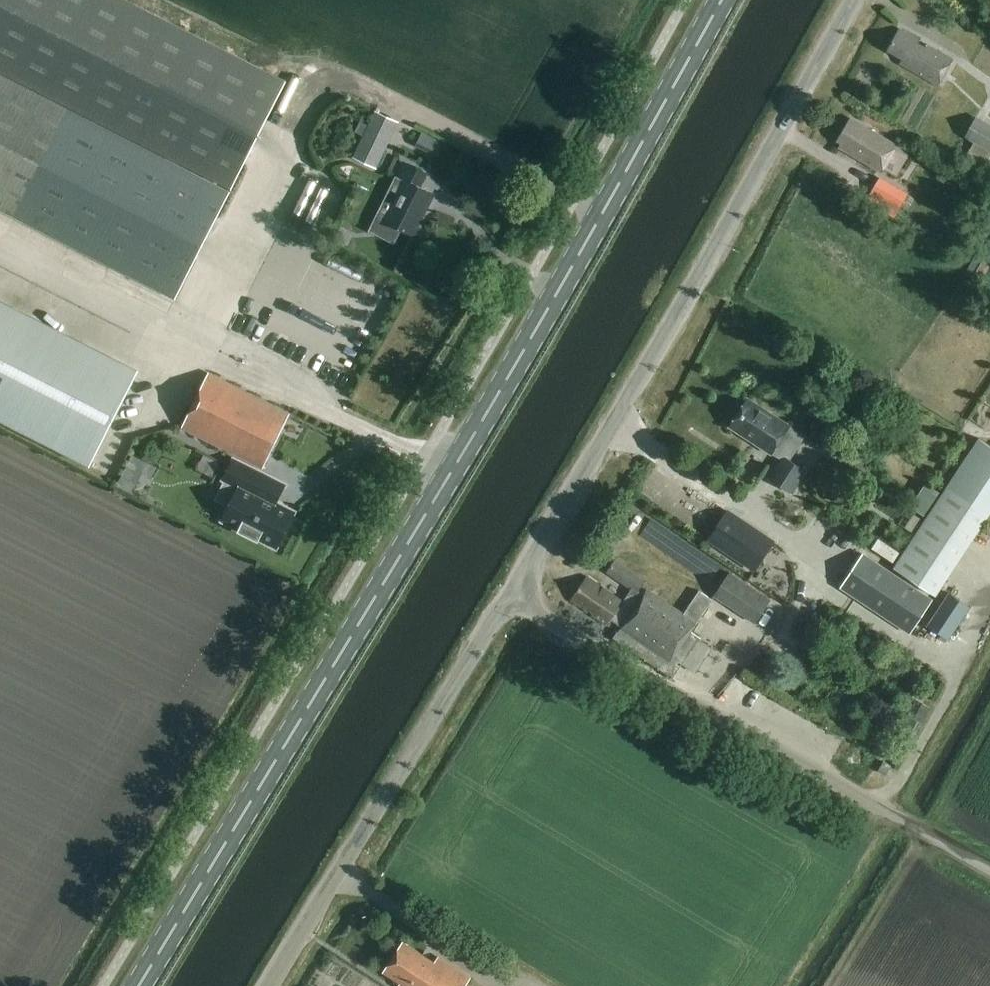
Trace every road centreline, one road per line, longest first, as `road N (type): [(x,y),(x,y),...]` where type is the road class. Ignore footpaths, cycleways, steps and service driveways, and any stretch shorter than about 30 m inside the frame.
road 1 (primary): [(139,985),(477,430),(721,0)]
road 2 (unclassified): [(507,594),(661,346),(854,0)]
road 3 (unclassified): [(989,870),(507,594)]
road 4 (unclassified): [(267,985),(507,594)]

